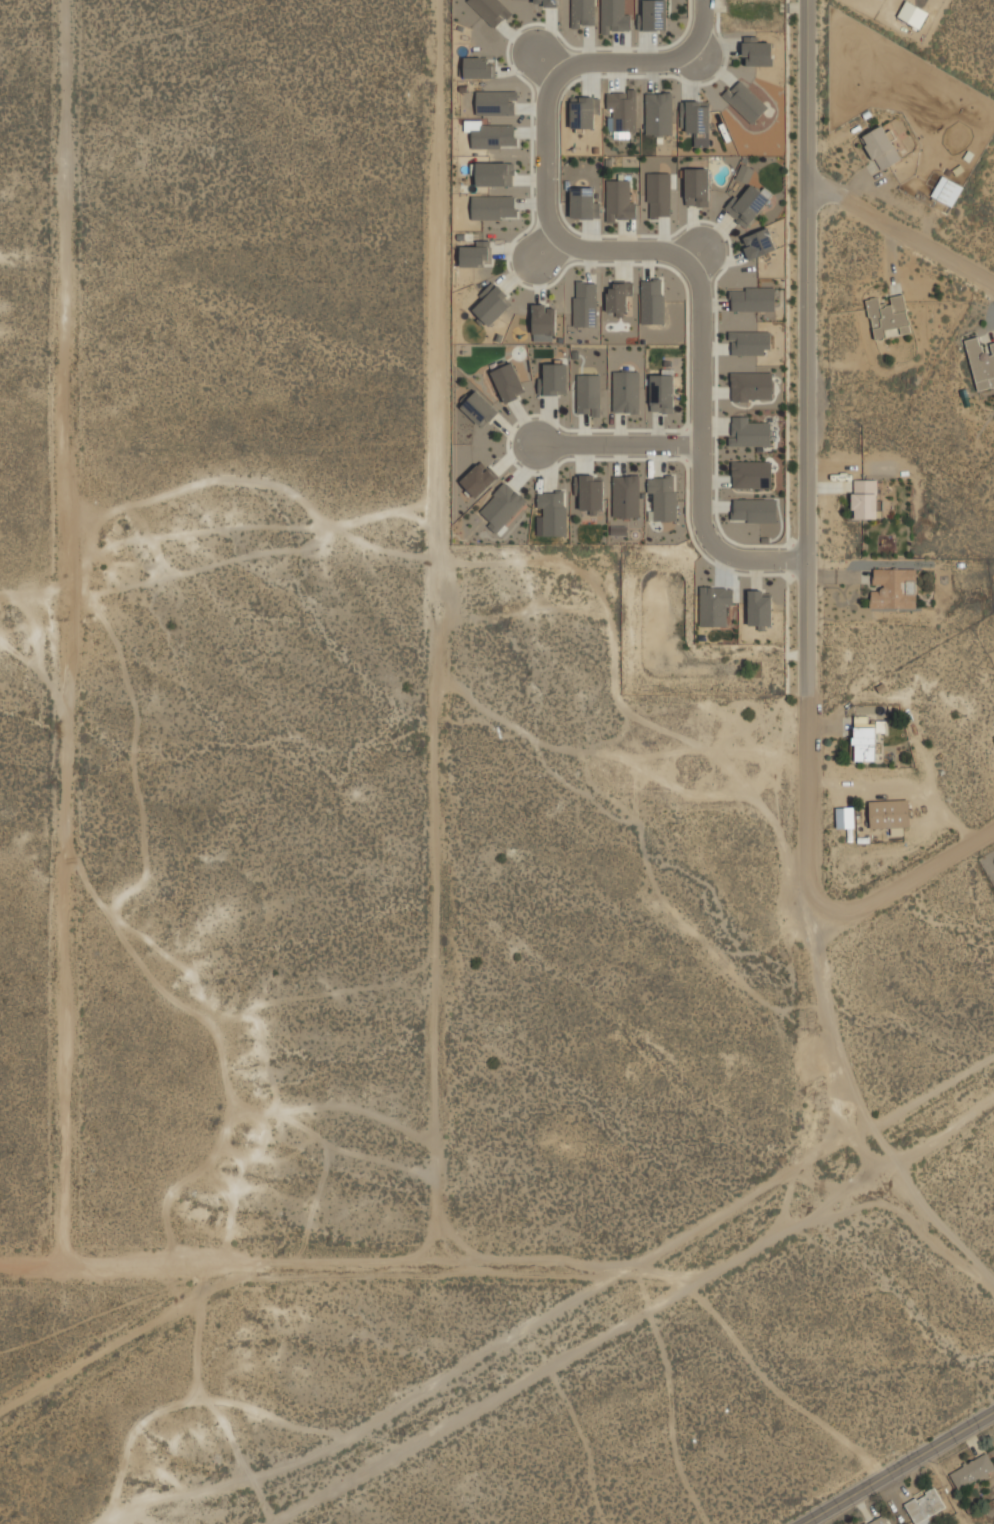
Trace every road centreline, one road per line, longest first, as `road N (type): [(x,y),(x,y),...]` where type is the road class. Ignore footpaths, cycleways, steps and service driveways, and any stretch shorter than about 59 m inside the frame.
road 1 (residential): [(67,0),(63,1264)]
road 2 (residential): [(436,0),(434,1264)]
road 3 (residential): [(878,1181),(815,1074),(806,0)]
road 4 (residential): [(809,559),(737,560),(708,538),(703,287),(695,272),(659,254),(572,245),(546,206),(553,87),(568,70),(589,64),(678,58),(695,44),(704,0)]
road 5 (track): [(277,1523),(993,1110)]
road 6 (residential): [(0,1264),(434,1264),(601,1269),(688,1283)]
road 7 (residential): [(0,1410),(252,1264)]
road 8 (tertiary): [(803,1523),(993,1411)]
road 9 (residential): [(993,284),(833,192),(806,188)]
road 10 (residential): [(811,921),(855,908),(993,826)]
road 11 (residential): [(536,445),(703,445)]

